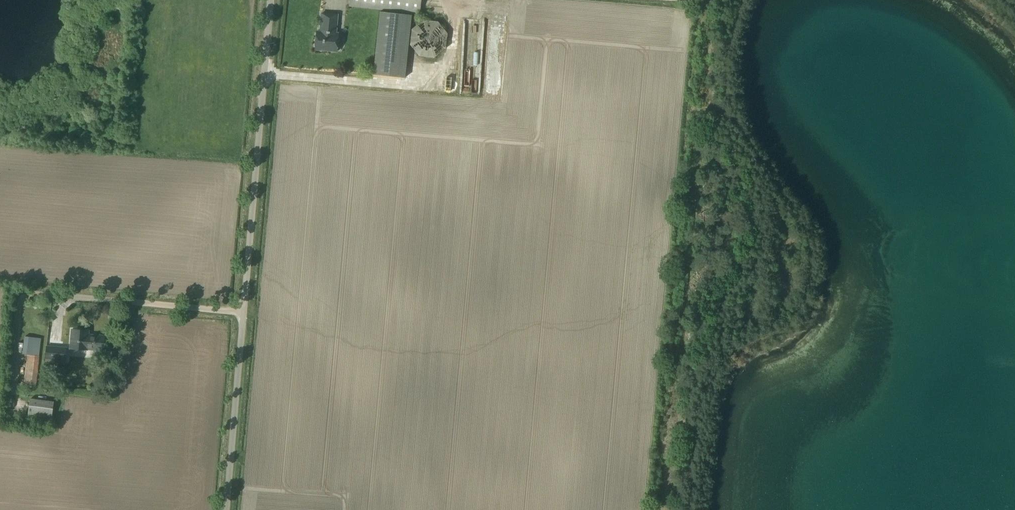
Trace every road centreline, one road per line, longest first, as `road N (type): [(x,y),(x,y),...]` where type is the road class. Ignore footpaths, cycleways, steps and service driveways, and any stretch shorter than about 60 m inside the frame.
road 1 (unclassified): [(225,509),(270,0)]

